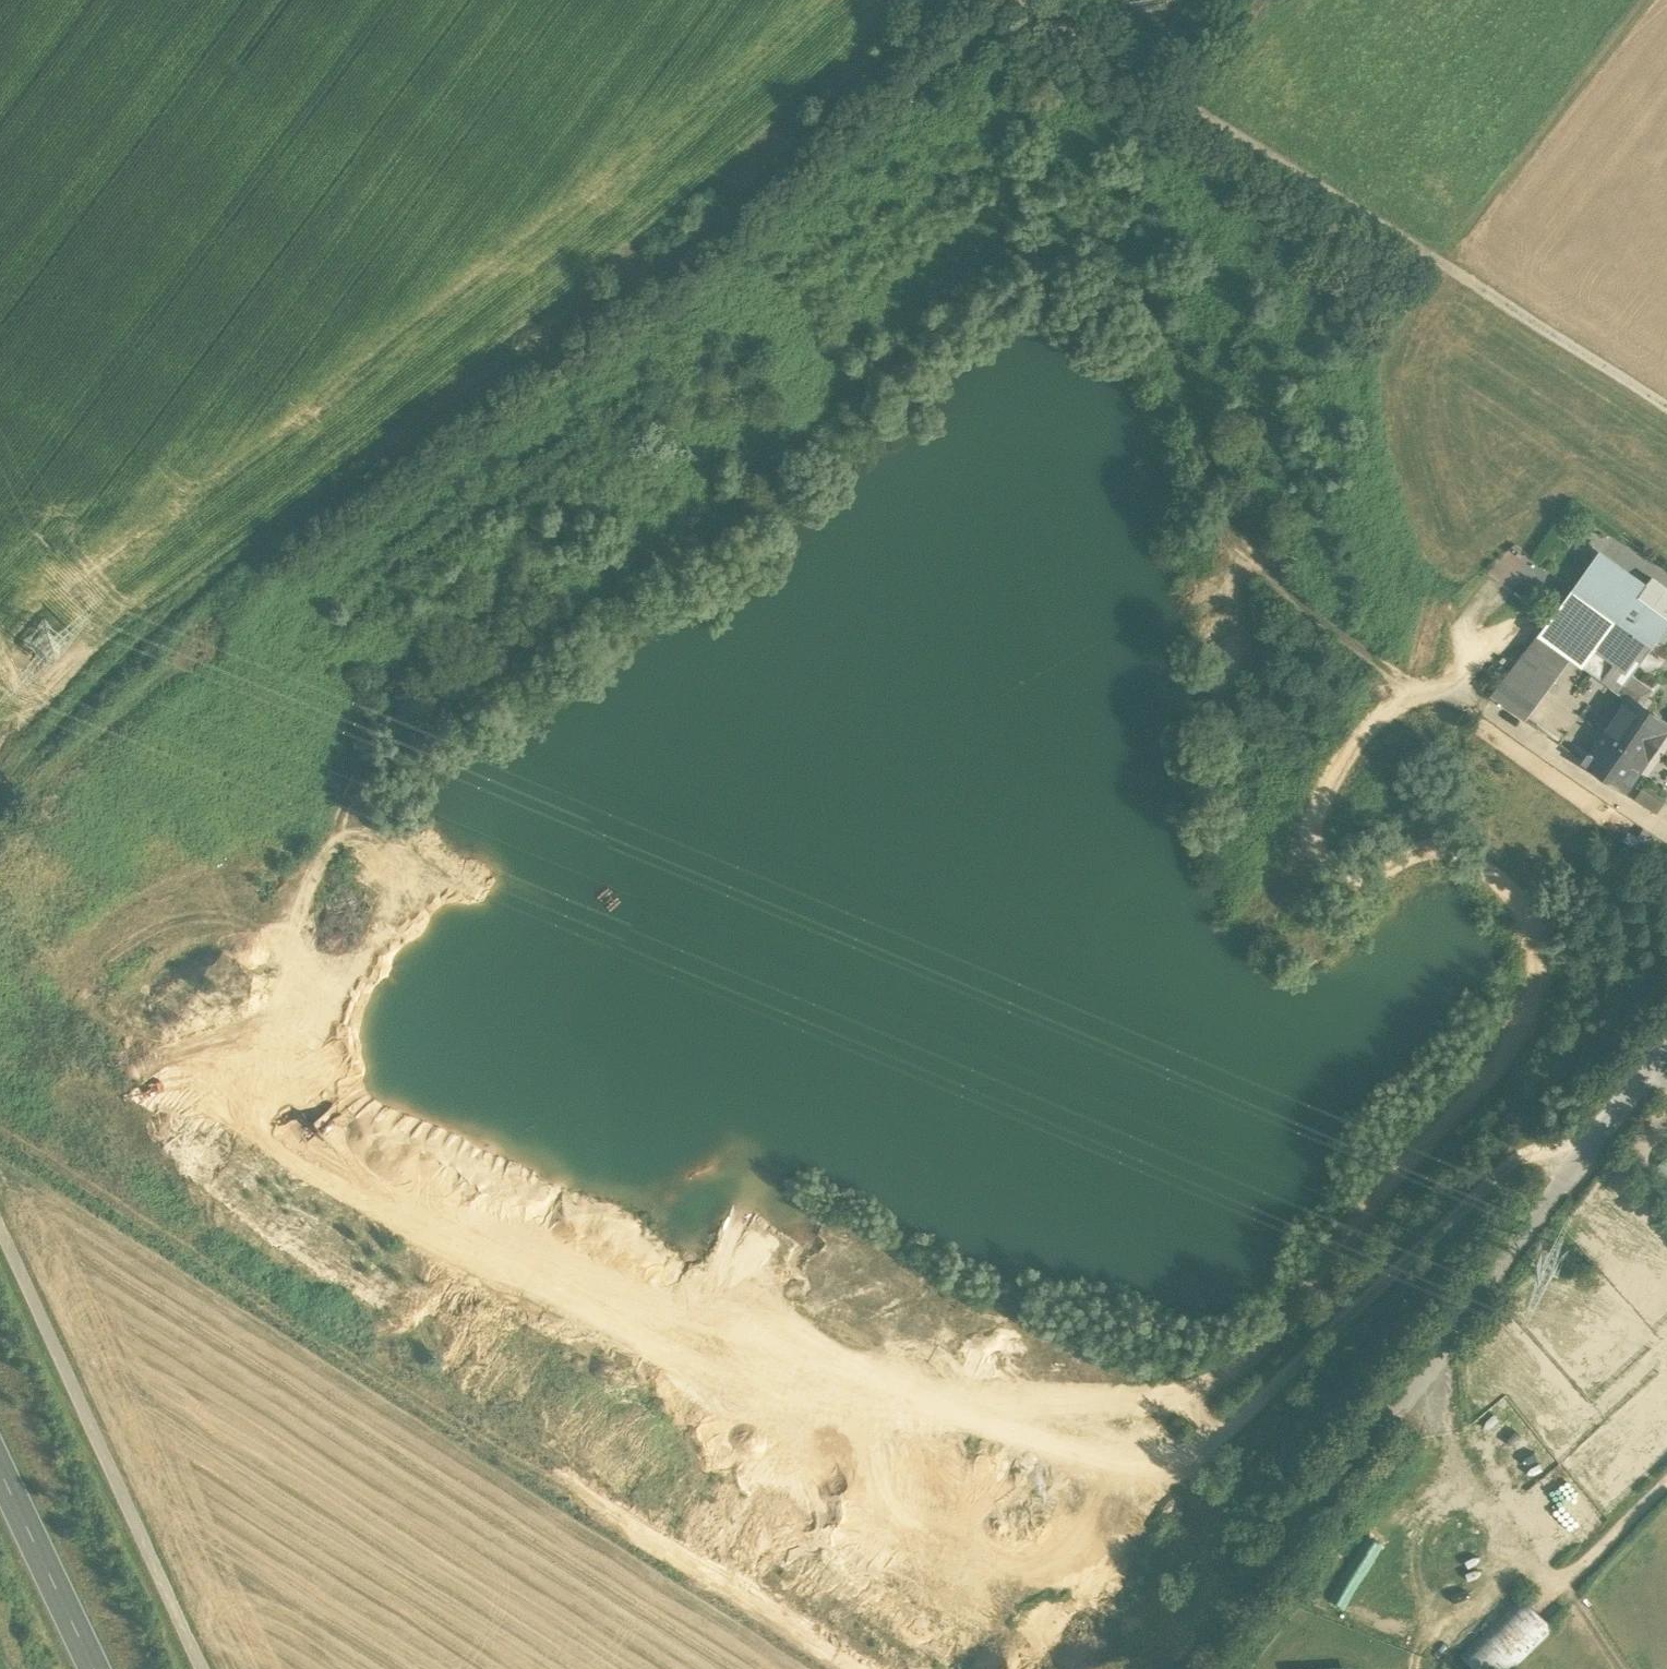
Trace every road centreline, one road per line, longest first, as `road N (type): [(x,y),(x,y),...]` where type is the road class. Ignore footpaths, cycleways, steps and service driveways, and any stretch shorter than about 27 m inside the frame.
road 1 (track): [(1046,0),(1666,392)]
road 2 (track): [(1666,1054),(1282,1568)]
road 3 (track): [(0,1223),(211,1668)]
road 4 (track): [(1646,0),(1453,255)]
road 5 (track): [(1586,1162),(1560,1148),(1530,1149),(1352,1309)]
road 6 (secondary): [(81,1668),(0,1499)]
road 7 (unclassified): [(1282,1568),(1205,1668)]

